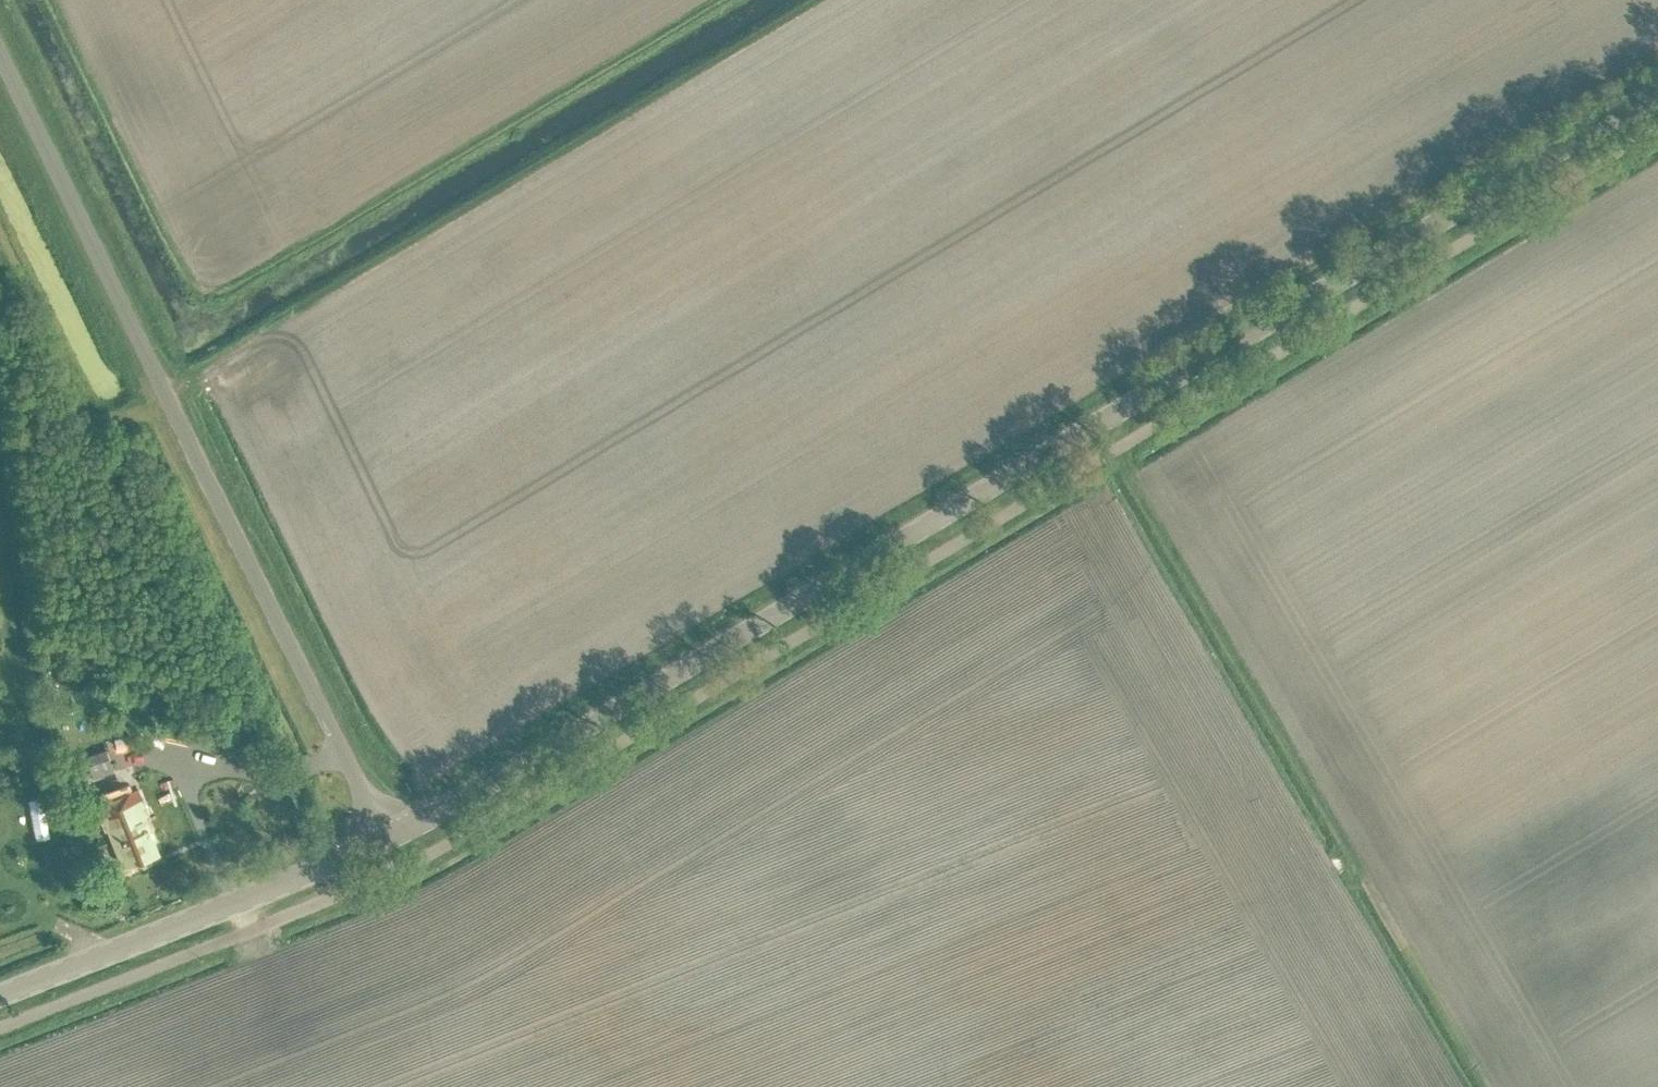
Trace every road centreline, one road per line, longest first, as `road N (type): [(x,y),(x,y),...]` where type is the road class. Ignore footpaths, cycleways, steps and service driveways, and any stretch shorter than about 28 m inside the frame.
road 1 (secondary): [(388,839),(502,781),(923,522),(1657,94)]
road 2 (unclassified): [(388,839),(0,45)]
road 3 (secondary): [(0,994),(388,839)]

